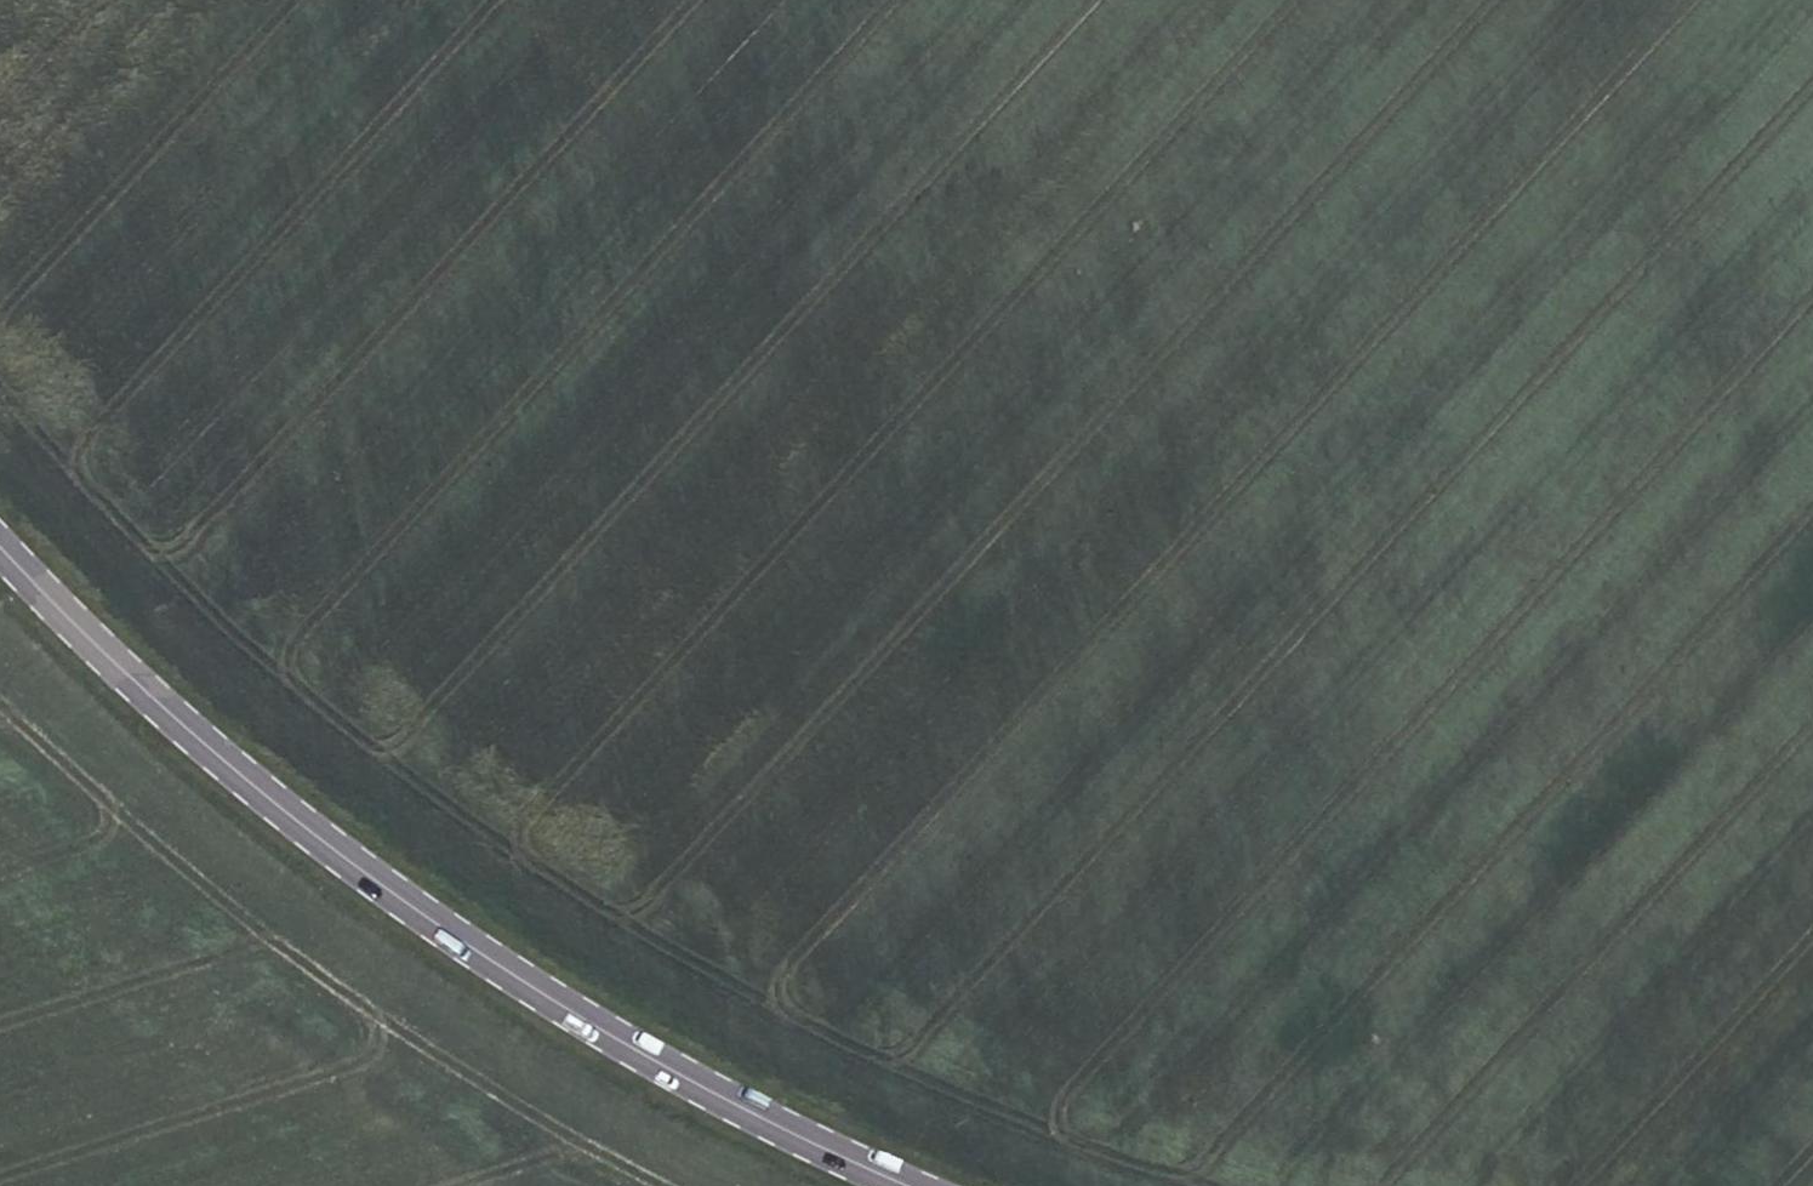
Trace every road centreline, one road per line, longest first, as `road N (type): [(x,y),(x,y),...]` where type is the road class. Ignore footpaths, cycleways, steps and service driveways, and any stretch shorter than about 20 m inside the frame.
road 1 (secondary): [(0,548),(219,756),(466,944),(803,1139),(924,1185)]

